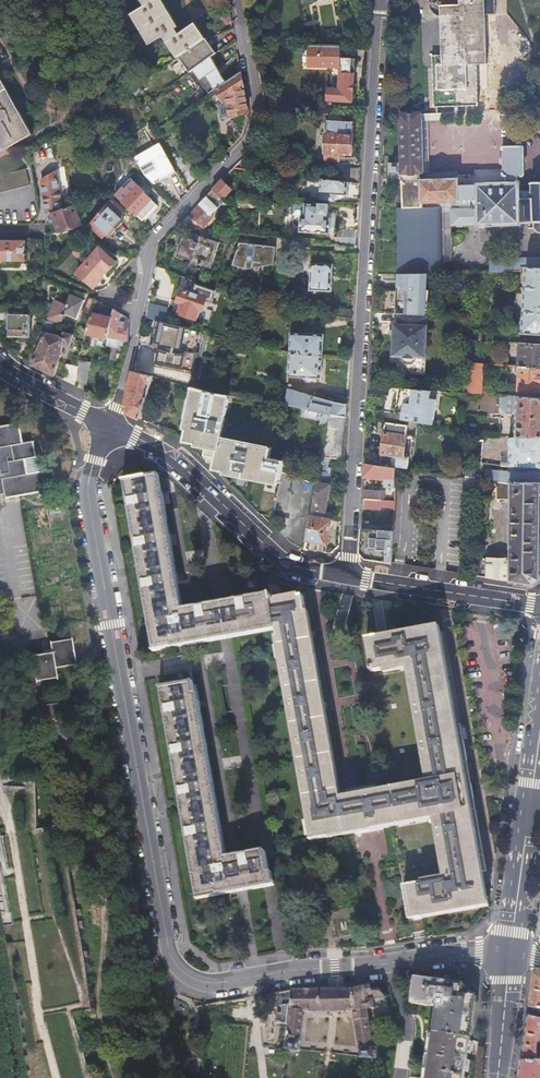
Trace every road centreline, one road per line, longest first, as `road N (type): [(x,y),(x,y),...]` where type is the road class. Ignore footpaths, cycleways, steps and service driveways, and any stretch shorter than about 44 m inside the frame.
road 1 (residential): [(111,427),(88,497),(176,964),(211,984),(480,951),(509,955)]
road 2 (residential): [(381,0),(346,575)]
road 3 (residential): [(236,0),(258,114),(249,143),(152,249),(111,427)]
road 4 (residential): [(111,427),(171,458),(282,562),(346,575)]
road 5 (residential): [(346,575),(539,604)]
road 6 (secondary): [(530,806),(509,955)]
road 7 (residential): [(0,366),(111,427)]
road 8 (secondary): [(509,955),(498,1077)]

